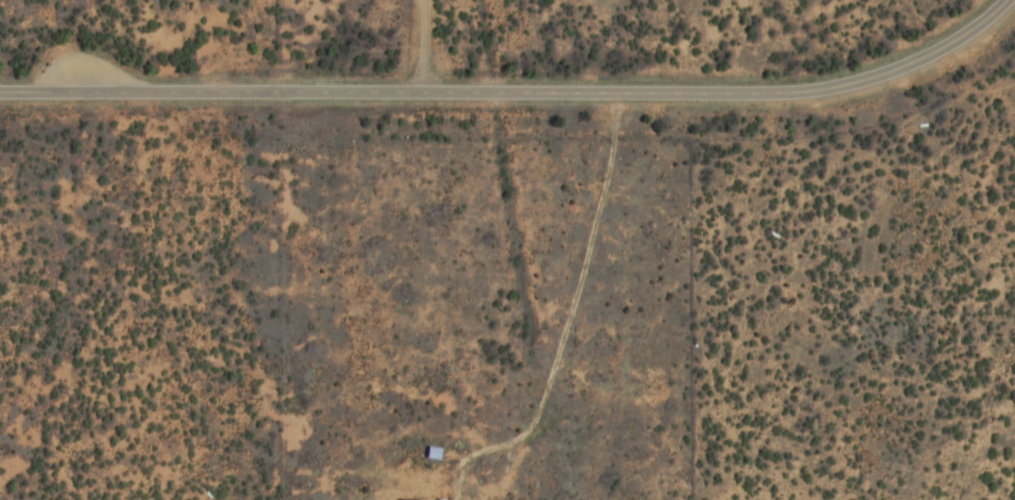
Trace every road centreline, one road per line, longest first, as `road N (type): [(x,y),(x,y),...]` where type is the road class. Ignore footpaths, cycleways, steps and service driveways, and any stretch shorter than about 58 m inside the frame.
road 1 (tertiary): [(1008,0),(925,57),(824,94),(0,93)]

